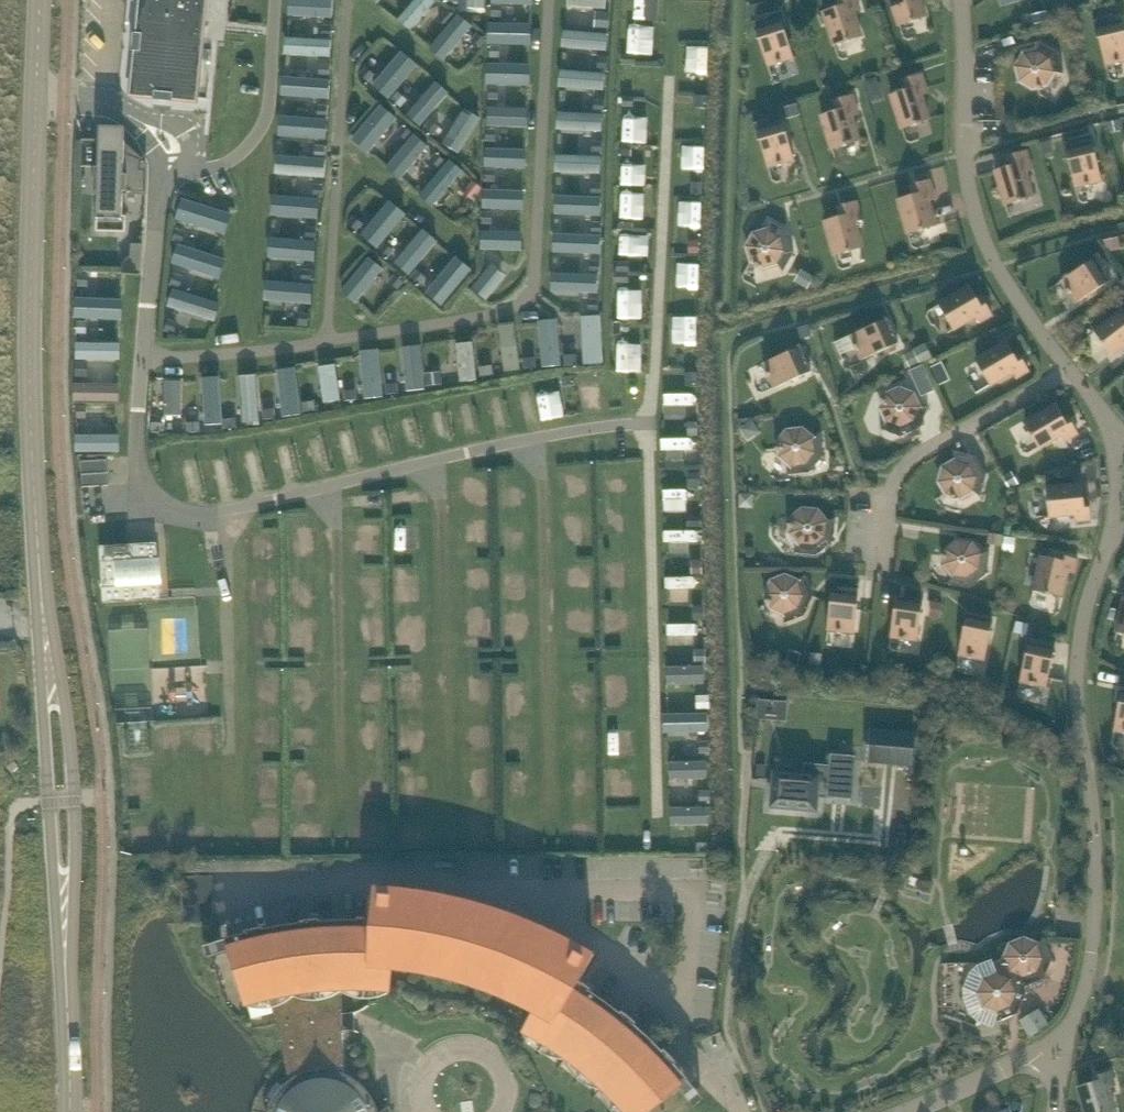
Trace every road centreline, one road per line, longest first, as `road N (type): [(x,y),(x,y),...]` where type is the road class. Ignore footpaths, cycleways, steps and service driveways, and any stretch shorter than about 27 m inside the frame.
road 1 (tertiary): [(48,660),(35,469),(42,0)]
road 2 (tertiary): [(66,917),(76,863),(74,799),(68,716),(48,660)]
road 3 (tertiary): [(48,660),(55,865),(66,917)]
road 4 (tertiary): [(69,1111),(66,917)]

